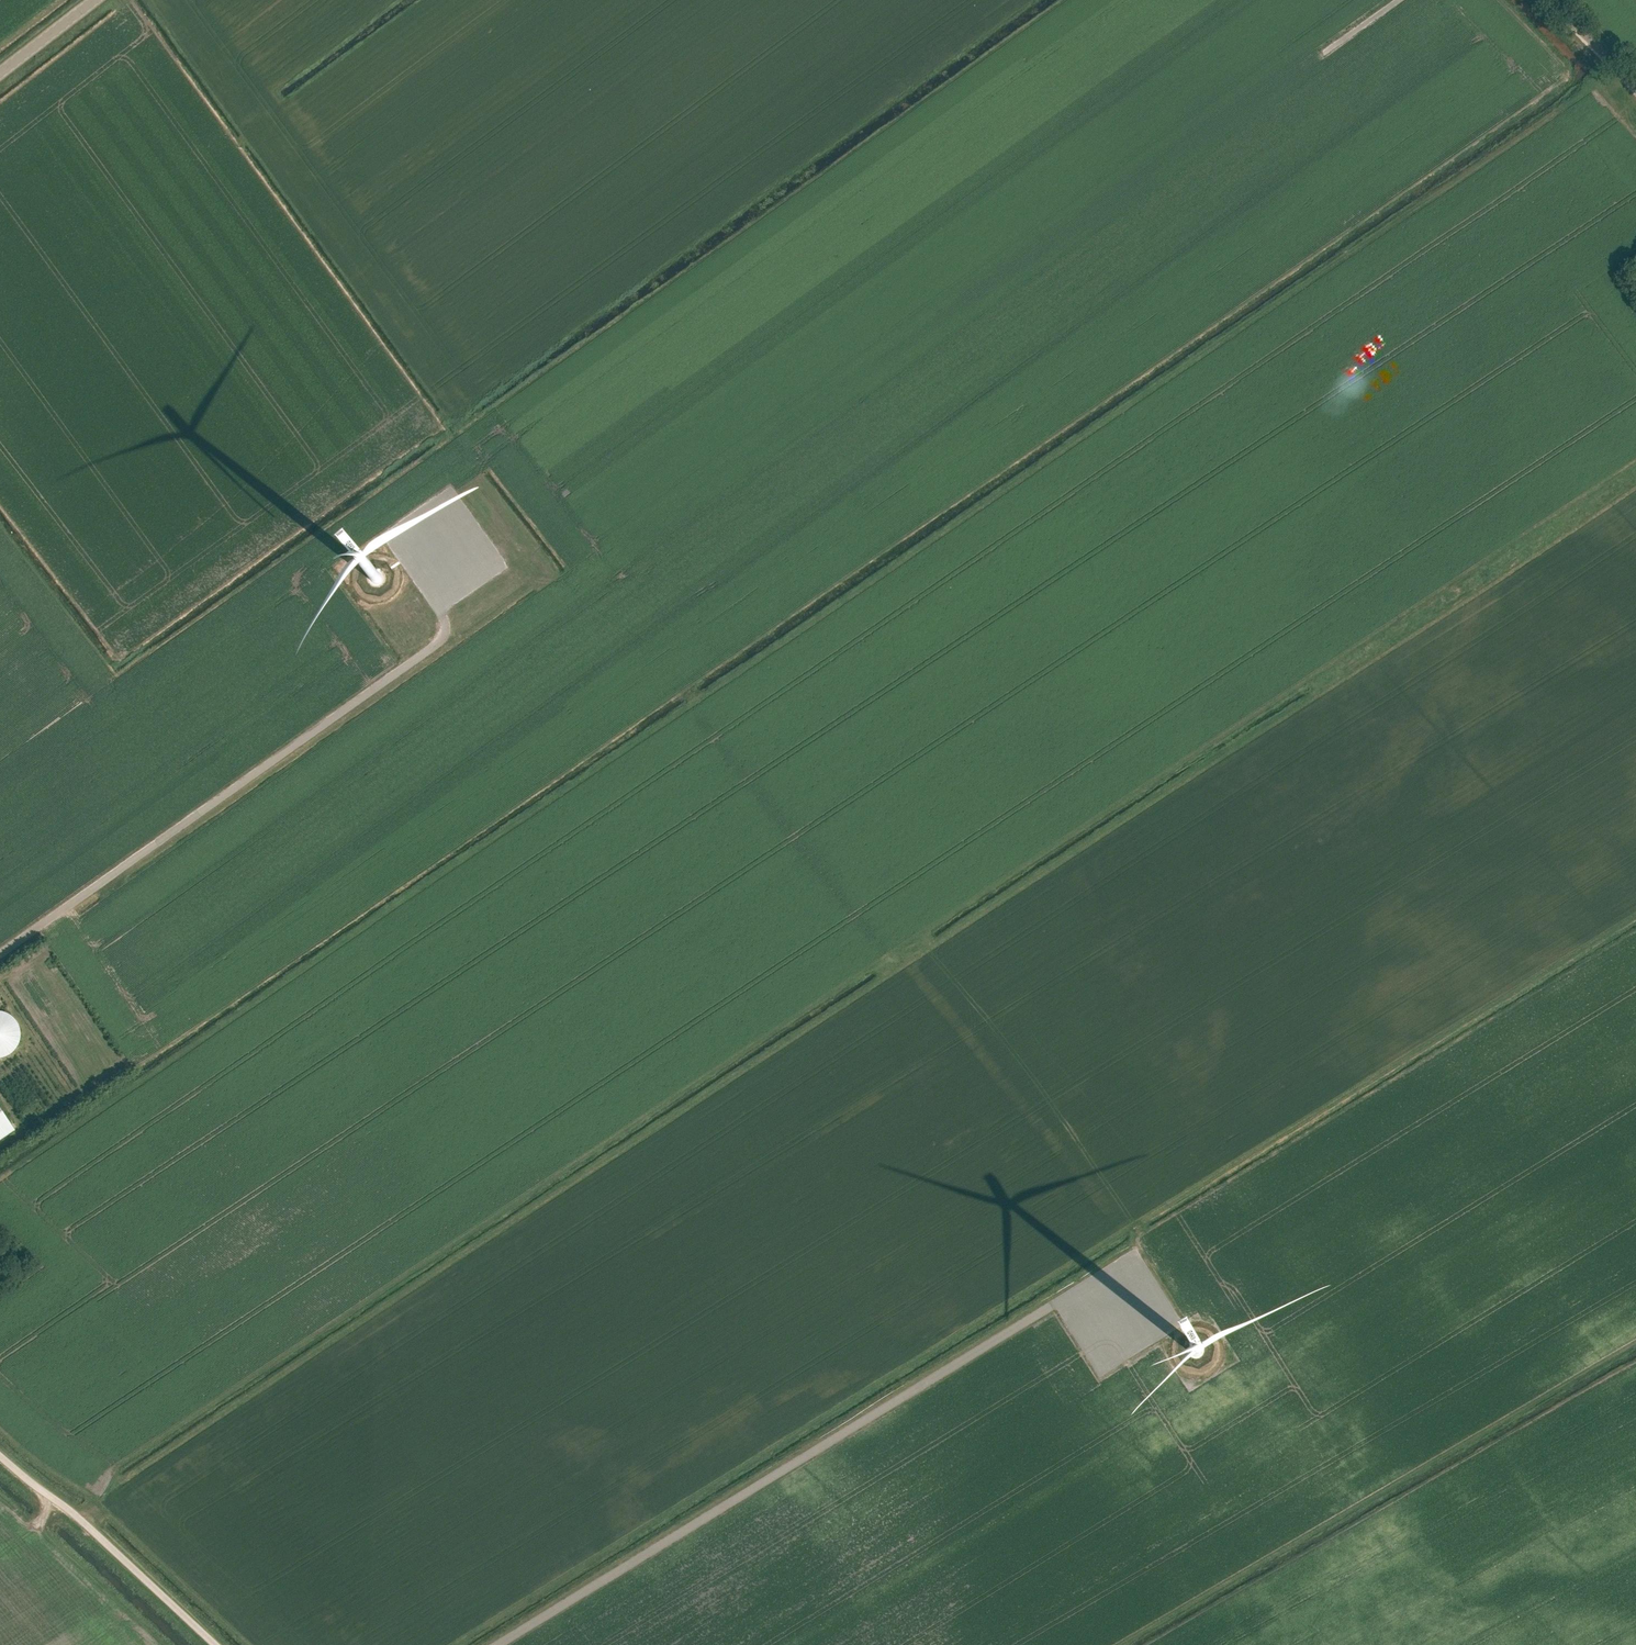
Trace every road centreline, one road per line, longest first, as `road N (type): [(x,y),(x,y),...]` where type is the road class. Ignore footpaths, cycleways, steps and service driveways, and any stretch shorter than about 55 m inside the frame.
road 1 (unclassified): [(215,1644),(0,1456)]
road 2 (unclassified): [(1635,89),(1549,0)]

